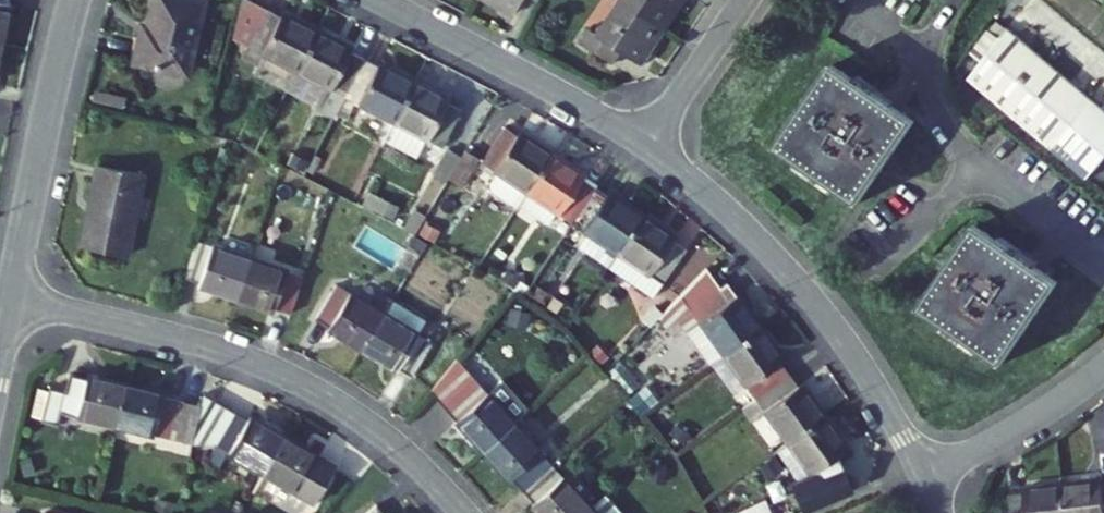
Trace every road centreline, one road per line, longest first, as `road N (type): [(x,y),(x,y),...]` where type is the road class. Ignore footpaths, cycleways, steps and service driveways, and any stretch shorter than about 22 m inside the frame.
road 1 (residential): [(12,300),(202,345),(284,375),(387,438),(467,512)]
road 2 (residential): [(924,476),(818,301),(716,198),(647,146)]
road 3 (residential): [(75,0),(12,300)]
road 4 (residential): [(647,146),(380,0)]
road 5 (residential): [(1103,366),(1027,422),(924,476)]
road 6 (residential): [(747,0),(647,146)]

